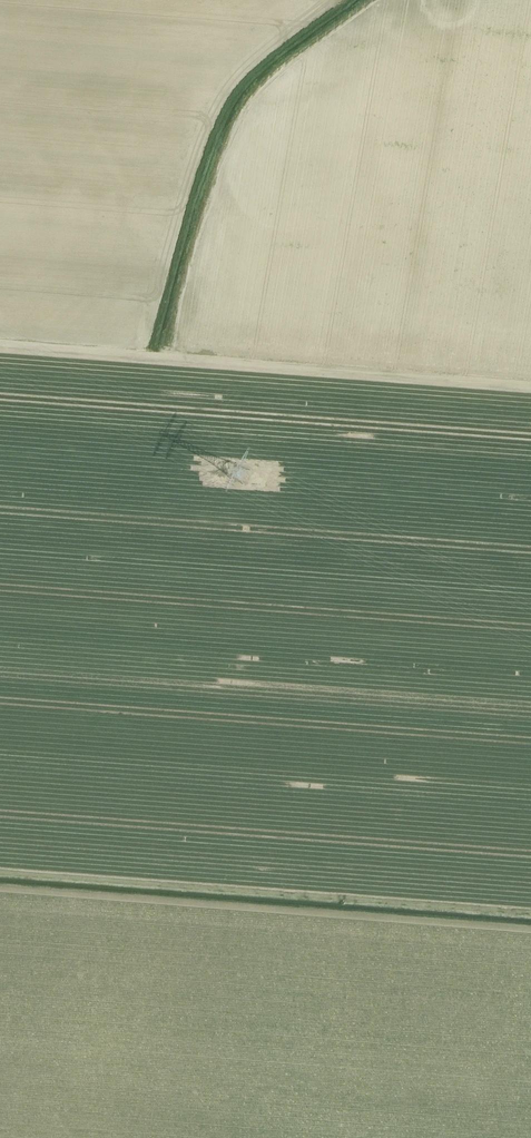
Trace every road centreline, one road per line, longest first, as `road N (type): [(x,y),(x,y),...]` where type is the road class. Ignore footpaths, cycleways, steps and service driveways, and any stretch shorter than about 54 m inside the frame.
road 1 (track): [(0,346),(530,389)]

